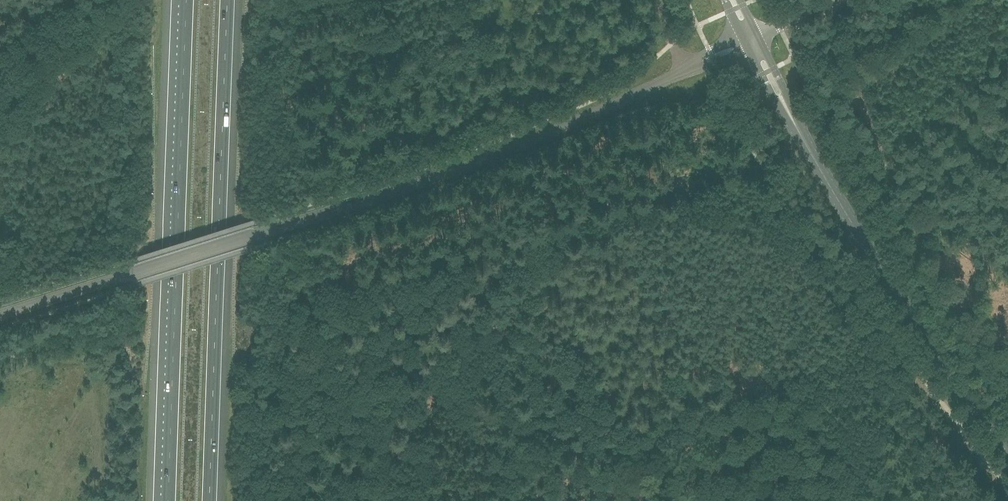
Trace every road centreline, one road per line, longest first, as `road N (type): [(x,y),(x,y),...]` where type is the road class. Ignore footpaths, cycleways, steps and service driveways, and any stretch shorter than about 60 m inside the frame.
road 1 (unclassified): [(0,314),(489,157),(751,39)]
road 2 (motorway): [(186,0),(169,500)]
road 3 (motorway): [(210,500),(227,0)]
road 4 (secondary): [(1007,450),(837,203),(751,39)]

